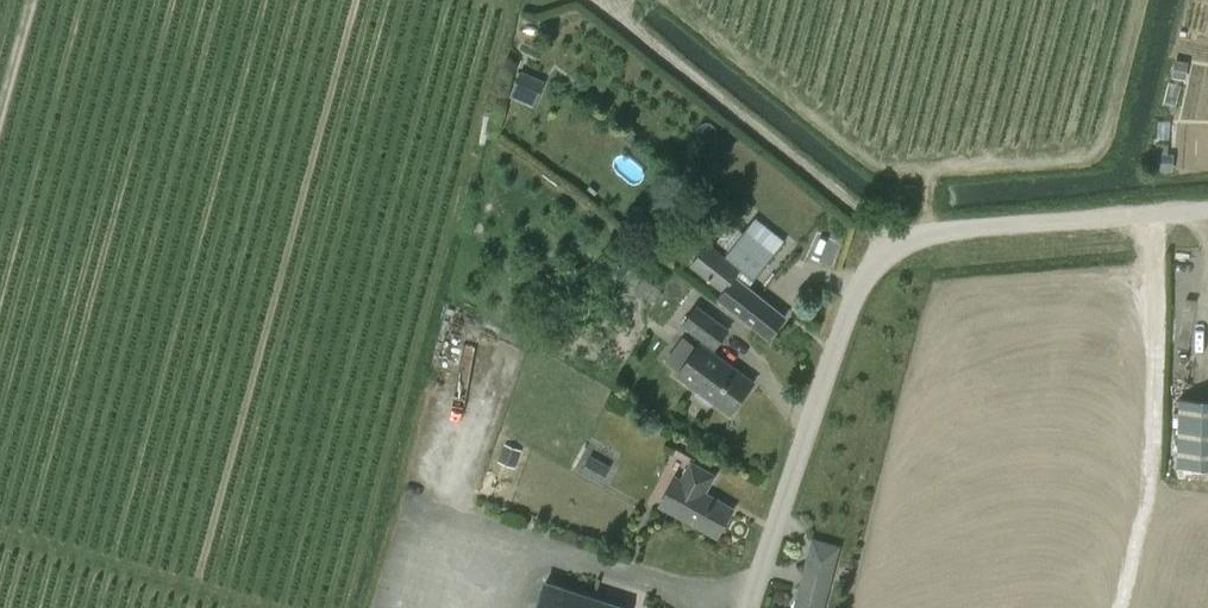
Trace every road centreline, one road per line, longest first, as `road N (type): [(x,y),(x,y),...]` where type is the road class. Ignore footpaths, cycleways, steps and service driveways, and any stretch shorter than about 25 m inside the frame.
road 1 (unclassified): [(749,607),(856,294),(885,251),(921,235),(1207,211)]

